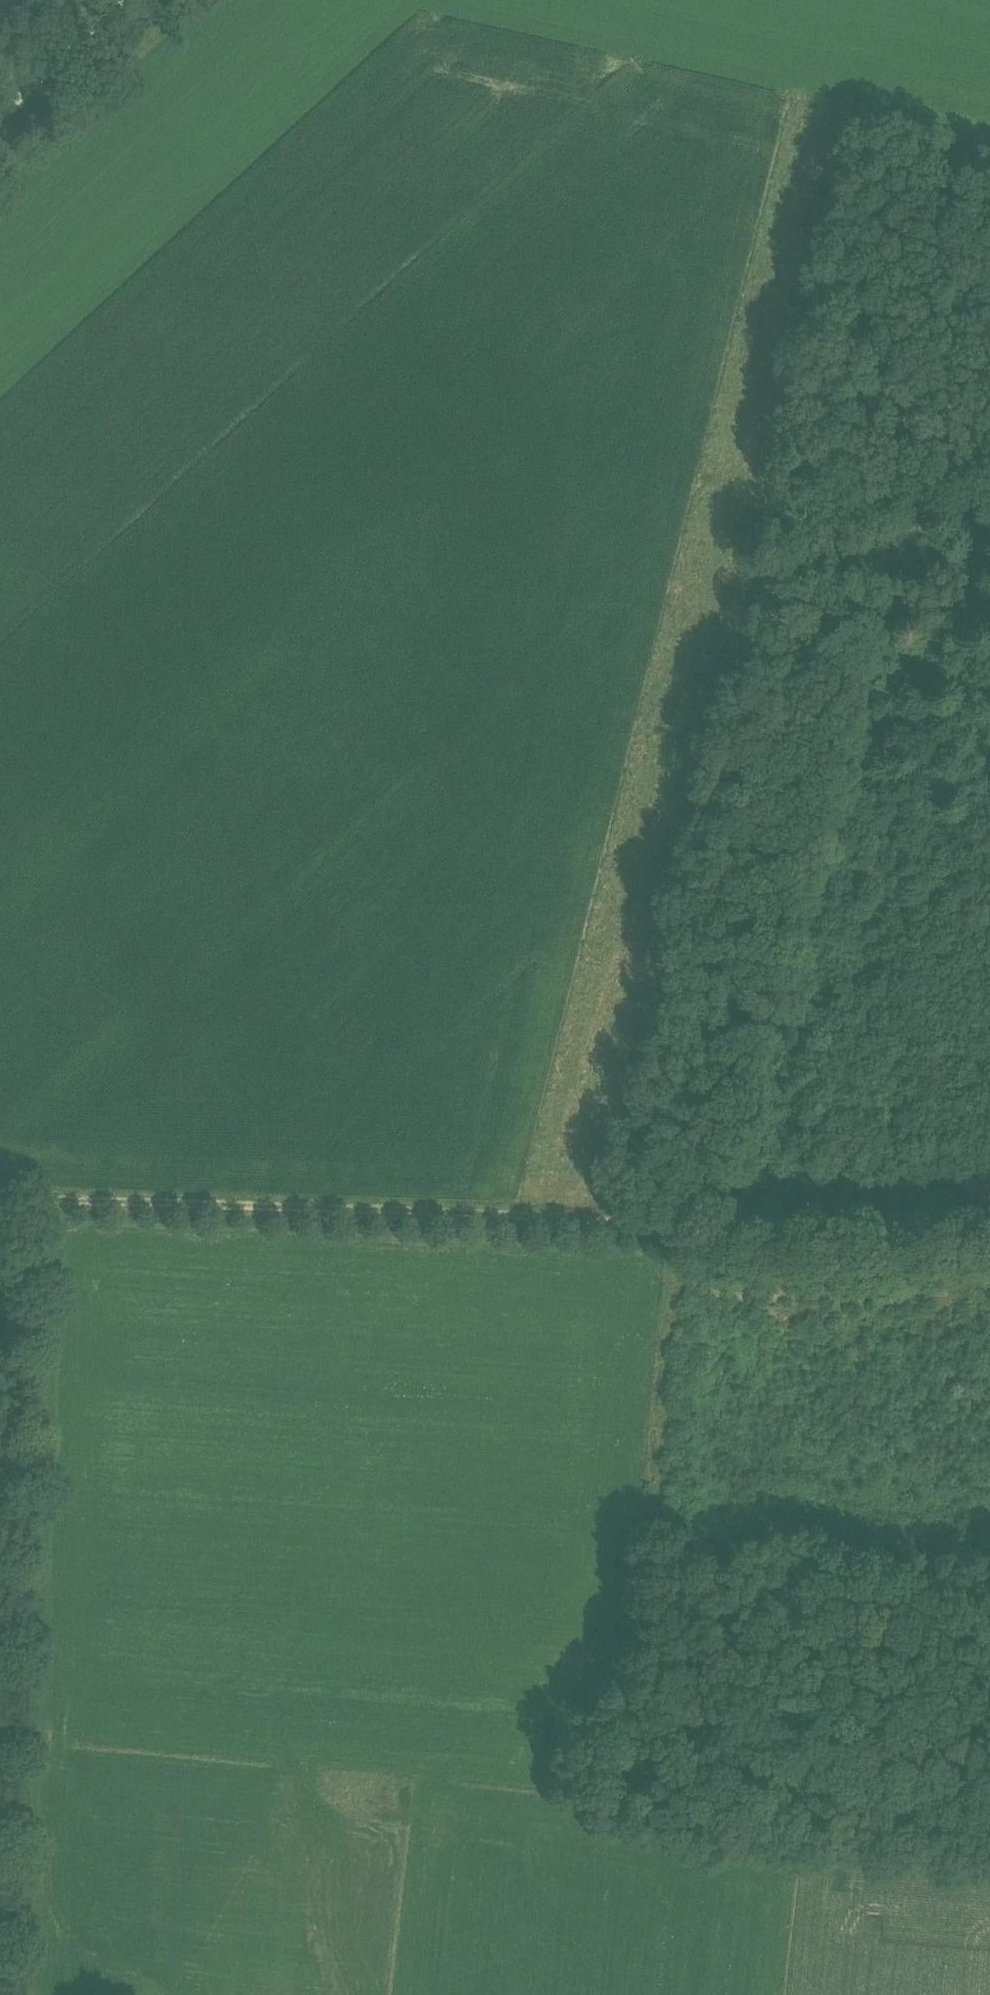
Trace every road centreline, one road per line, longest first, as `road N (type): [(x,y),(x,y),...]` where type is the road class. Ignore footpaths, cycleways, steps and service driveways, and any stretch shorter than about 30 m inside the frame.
road 1 (track): [(0,1188),(99,1201),(627,1225),(989,1223)]
road 2 (residential): [(0,110),(118,0)]

